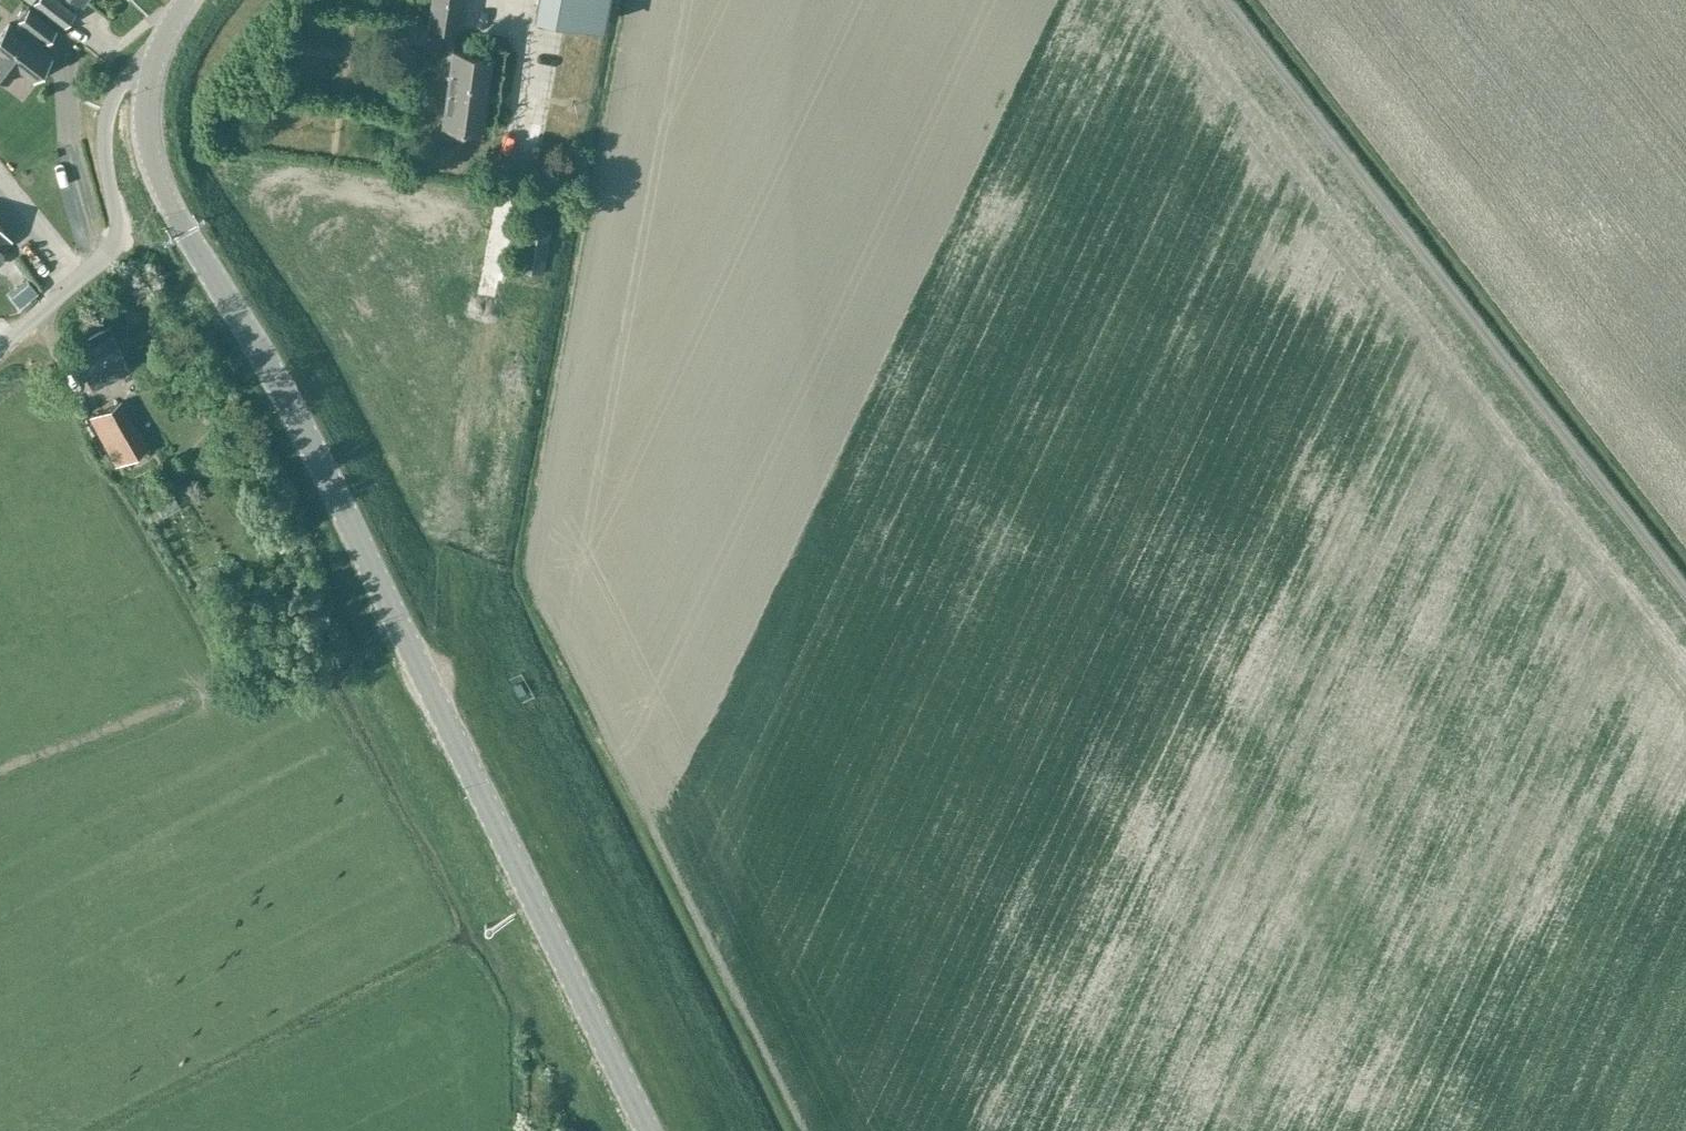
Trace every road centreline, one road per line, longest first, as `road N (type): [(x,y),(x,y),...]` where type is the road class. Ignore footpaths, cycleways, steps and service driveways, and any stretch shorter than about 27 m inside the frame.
road 1 (tertiary): [(651,1130),(305,425),(157,175),(145,92),(186,0)]

